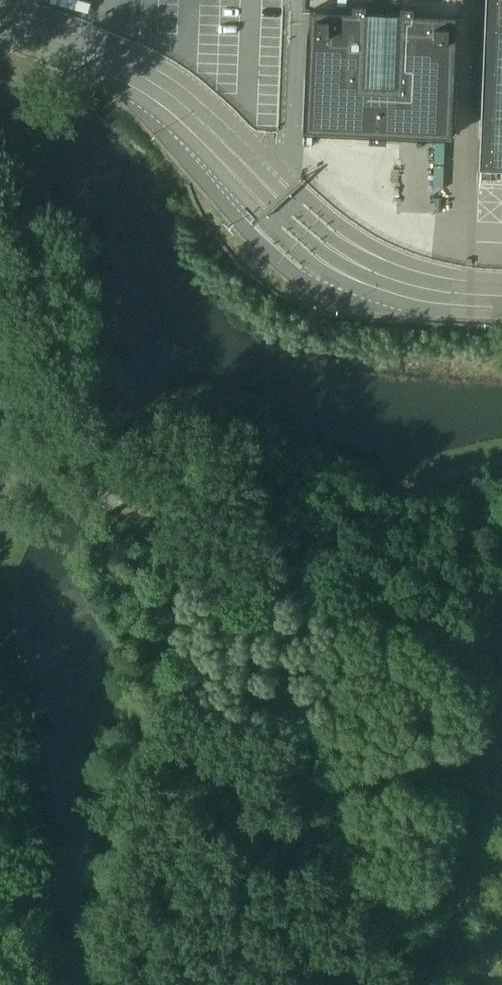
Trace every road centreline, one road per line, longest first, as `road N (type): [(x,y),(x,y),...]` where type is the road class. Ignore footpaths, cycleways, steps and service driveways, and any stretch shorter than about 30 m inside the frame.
road 1 (unclassified): [(501,295),(433,290),(357,265),(305,227),(165,91),(0,18)]

